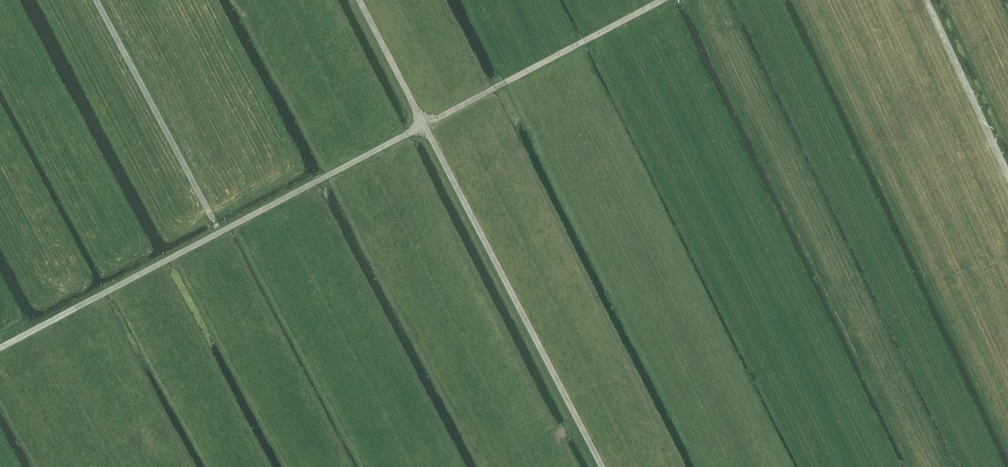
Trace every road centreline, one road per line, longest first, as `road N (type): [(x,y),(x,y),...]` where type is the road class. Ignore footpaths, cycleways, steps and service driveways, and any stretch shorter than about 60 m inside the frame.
road 1 (track): [(634,13),(0,347)]
road 2 (track): [(359,0),(602,466)]
road 3 (track): [(96,0),(219,231)]
road 4 (track): [(926,0),(1007,175)]

